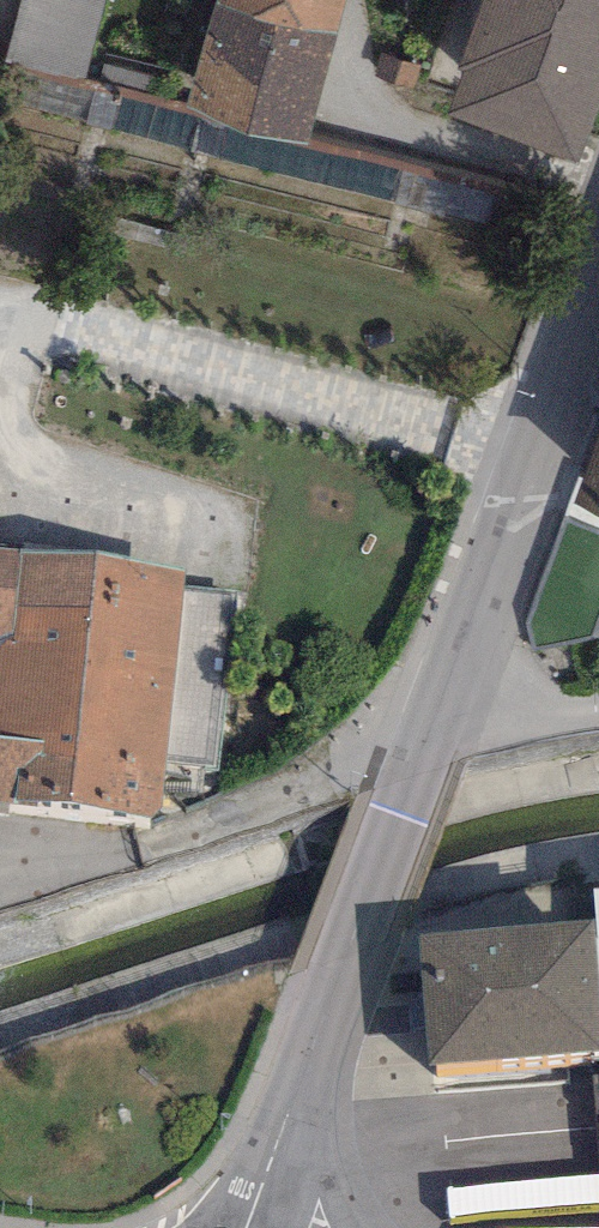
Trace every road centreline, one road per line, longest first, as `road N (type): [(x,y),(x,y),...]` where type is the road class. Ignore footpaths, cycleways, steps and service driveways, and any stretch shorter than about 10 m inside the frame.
road 1 (unclassified): [(314,1042),(598,285)]
road 2 (unclassified): [(314,1042),(247,1227)]
road 3 (unclassified): [(353,1227),(319,1162),(311,1119),(314,1042)]

